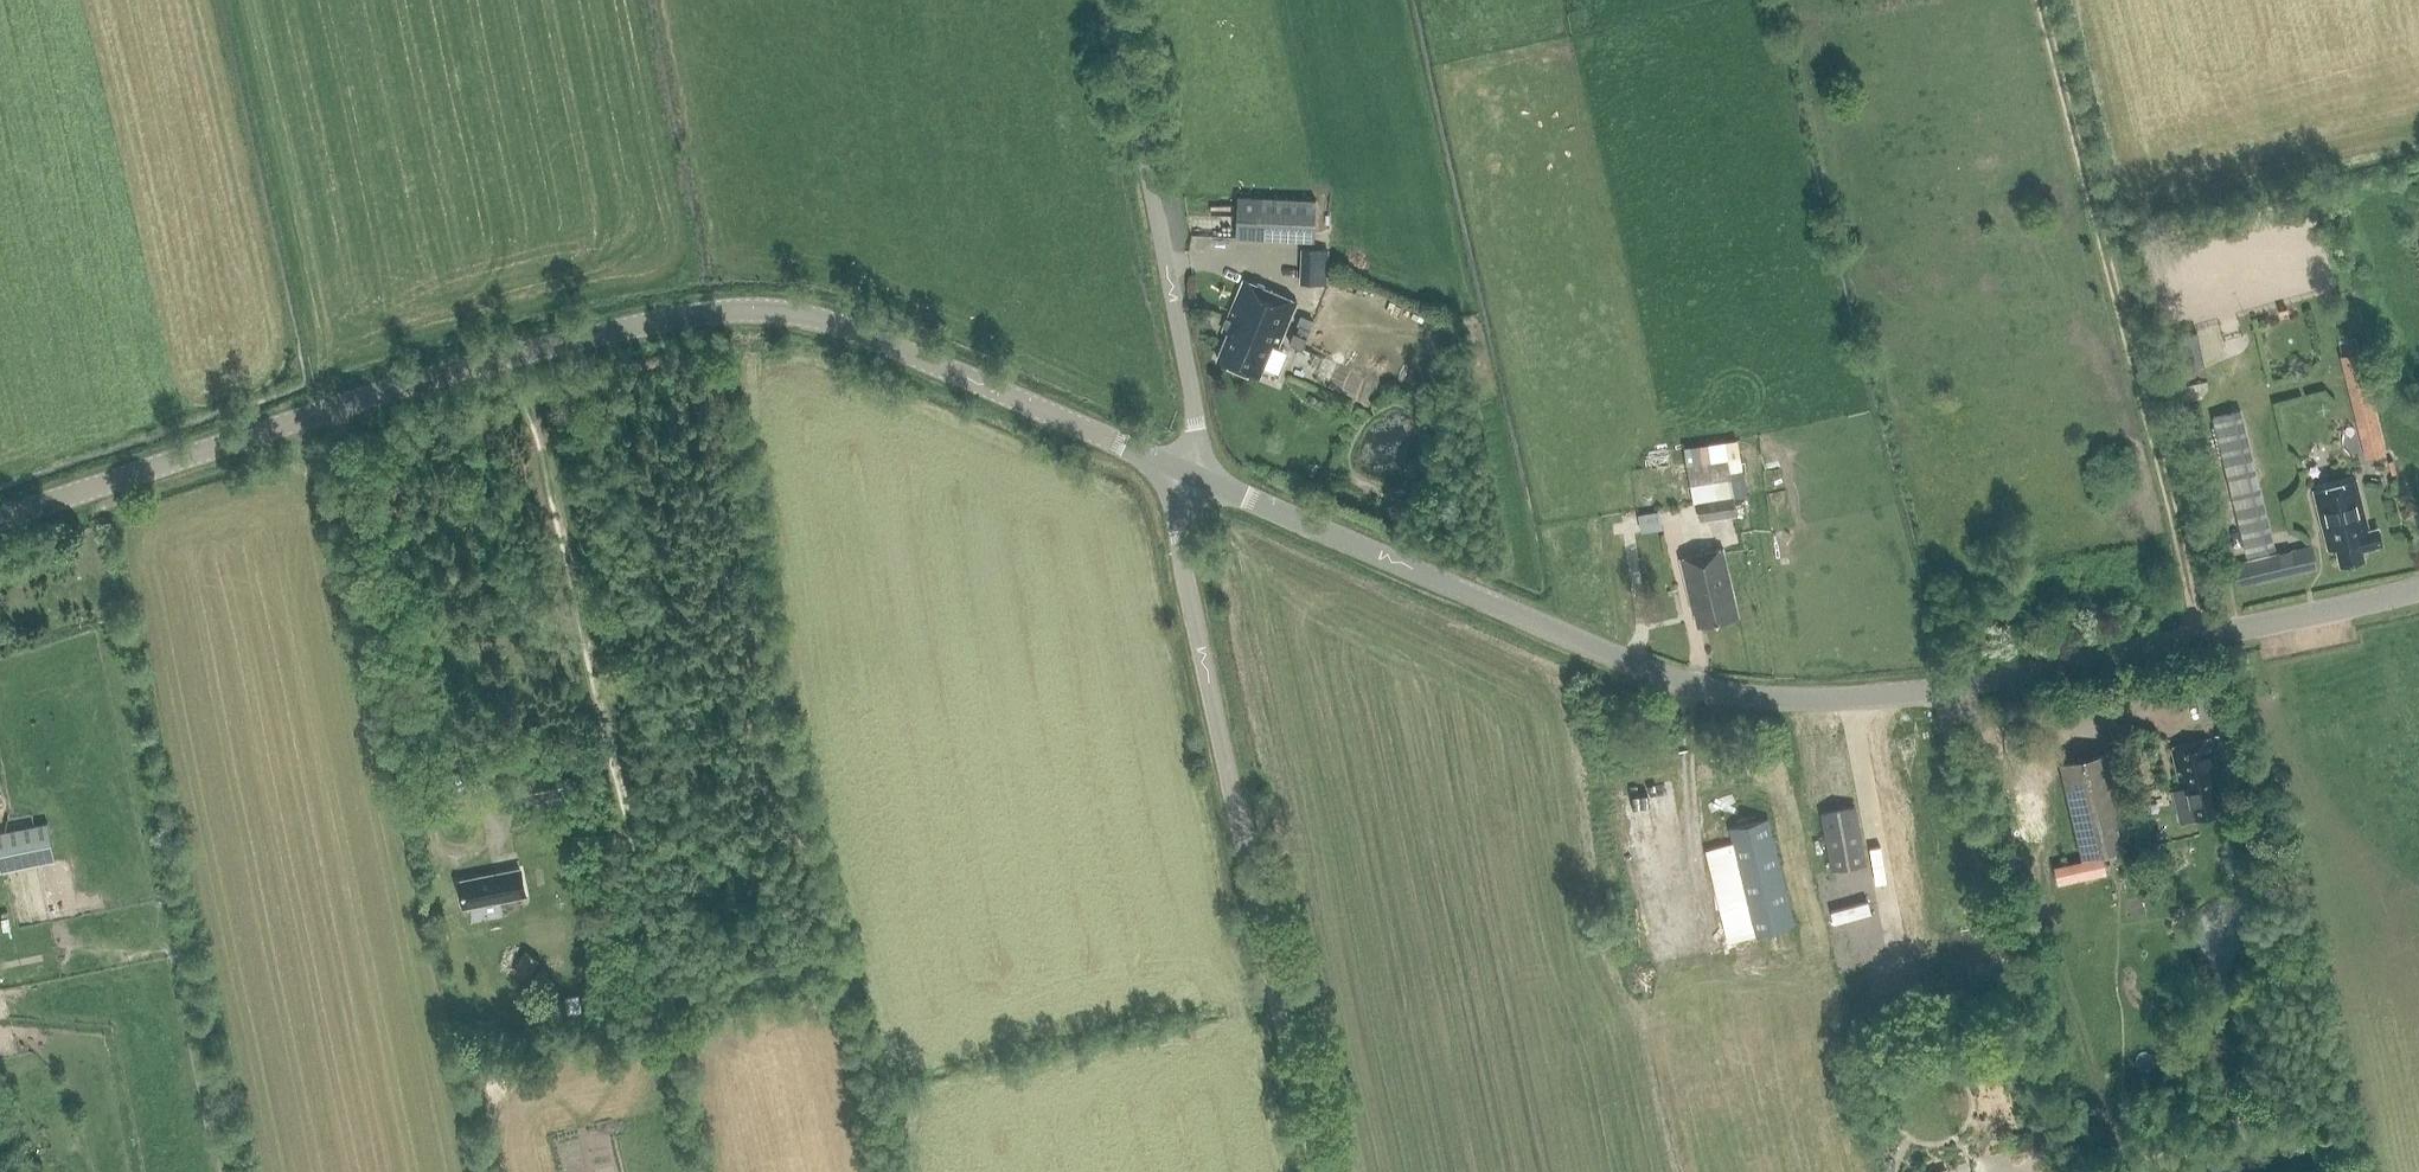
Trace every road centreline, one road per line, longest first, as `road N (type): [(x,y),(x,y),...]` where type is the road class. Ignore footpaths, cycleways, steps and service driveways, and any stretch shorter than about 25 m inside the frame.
road 1 (tertiary): [(1188,483),(1657,675),(1798,702),(1929,694),(2418,593)]
road 2 (tertiary): [(0,523),(505,365),(682,320),(785,319),(888,352),(1188,483)]
road 3 (unclassified): [(1308,1171),(1179,556),(1188,483)]
road 4 (track): [(2203,638),(2041,0)]
road 5 (unclassified): [(1188,483),(1198,427),(1113,0)]
road 6 (track): [(1929,694),(2042,1132)]
road 7 (track): [(325,421),(424,832)]

